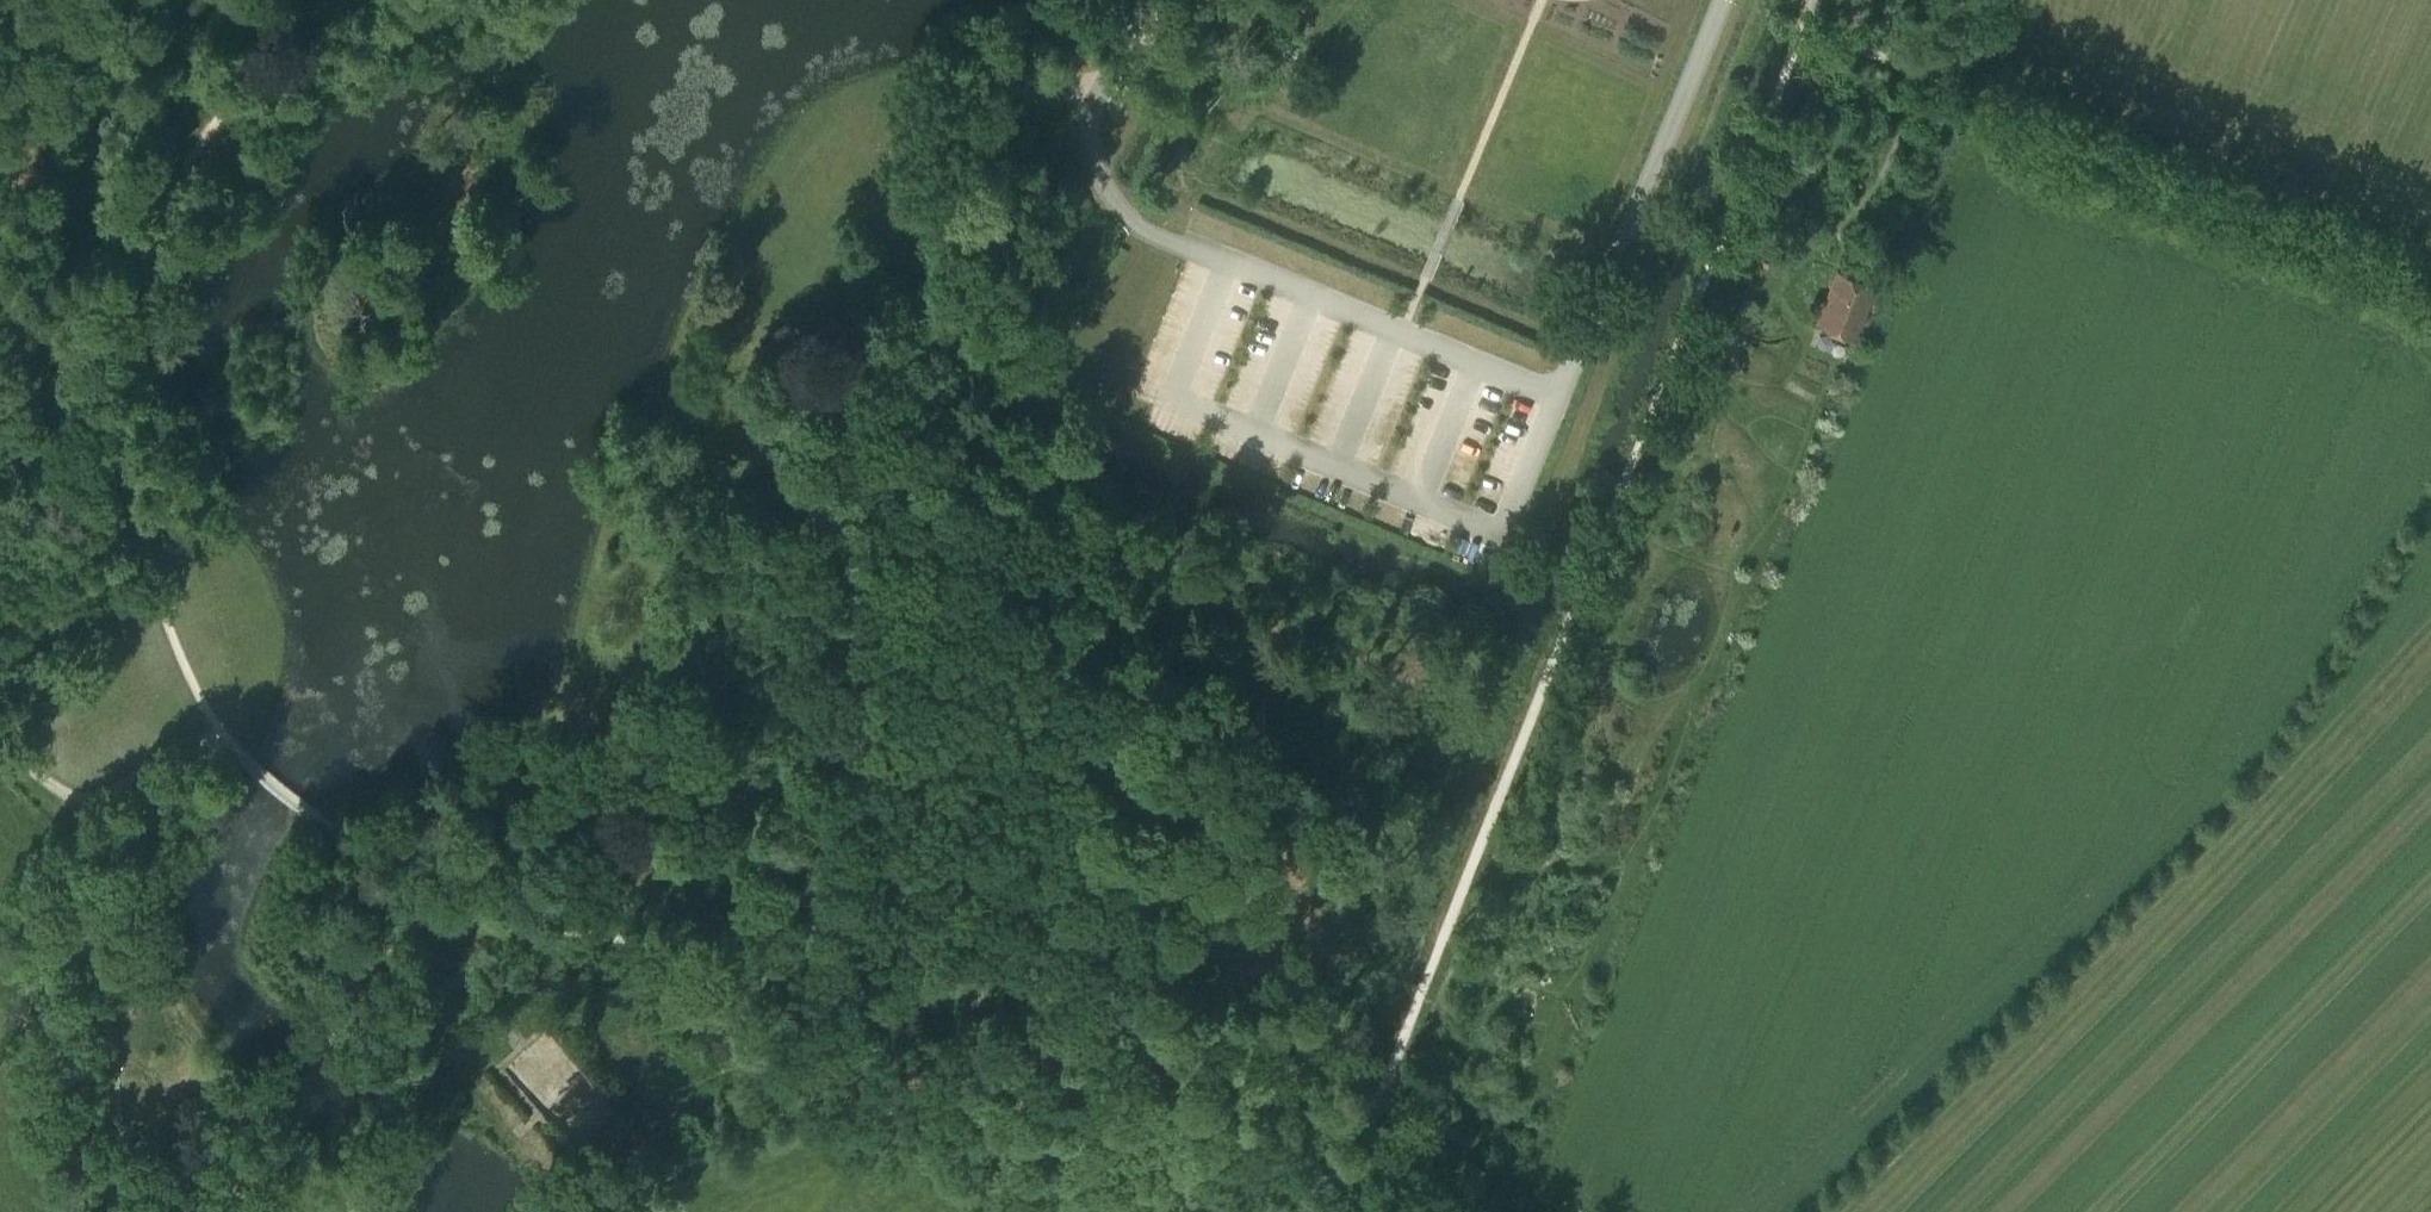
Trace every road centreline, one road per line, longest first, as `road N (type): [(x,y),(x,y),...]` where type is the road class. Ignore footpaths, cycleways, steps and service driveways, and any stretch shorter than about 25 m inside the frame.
road 1 (track): [(1929,72),(2430,279)]

